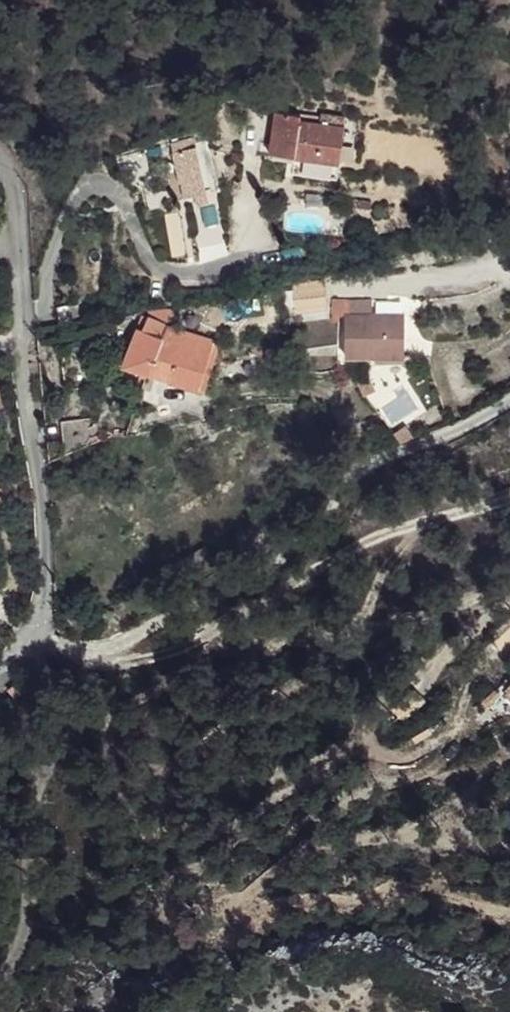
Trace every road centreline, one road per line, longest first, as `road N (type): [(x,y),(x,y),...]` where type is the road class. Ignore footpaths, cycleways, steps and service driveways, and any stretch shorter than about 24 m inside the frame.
road 1 (unclassified): [(45,613),(89,633),(123,634),(173,616),(303,541),(364,465),(404,436),(509,394)]
road 2 (unclassified): [(45,613),(53,574),(31,297),(22,203),(0,133)]

